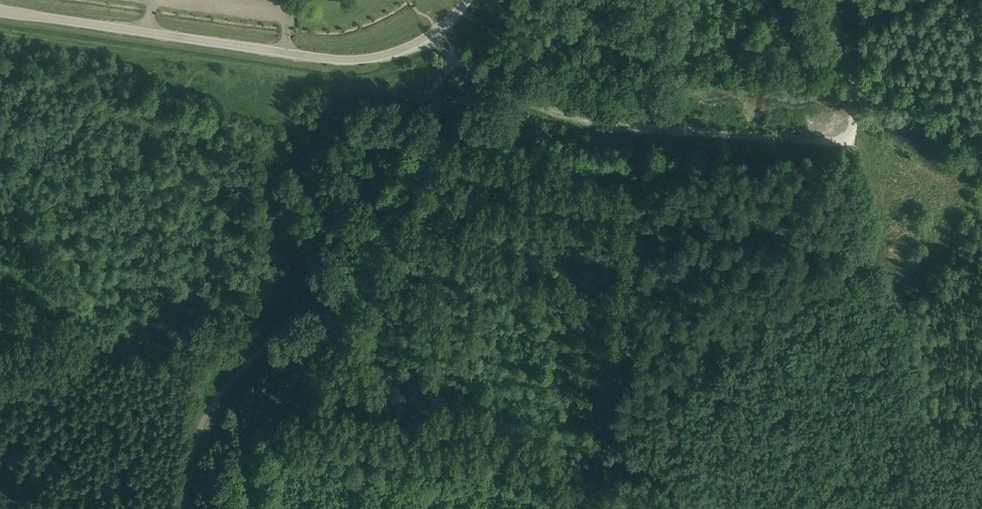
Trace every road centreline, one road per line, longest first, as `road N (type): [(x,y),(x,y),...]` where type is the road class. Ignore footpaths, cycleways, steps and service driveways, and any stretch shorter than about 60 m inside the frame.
road 1 (track): [(552,508),(604,430),(814,247),(880,246),(889,205),(862,124)]
road 2 (track): [(451,50),(321,306),(221,393),(194,452),(187,508)]
road 3 (tertiary): [(0,9),(351,56),(431,34),(468,0)]
road 4 (track): [(862,124),(755,130),(555,107),(510,91),(451,50)]

